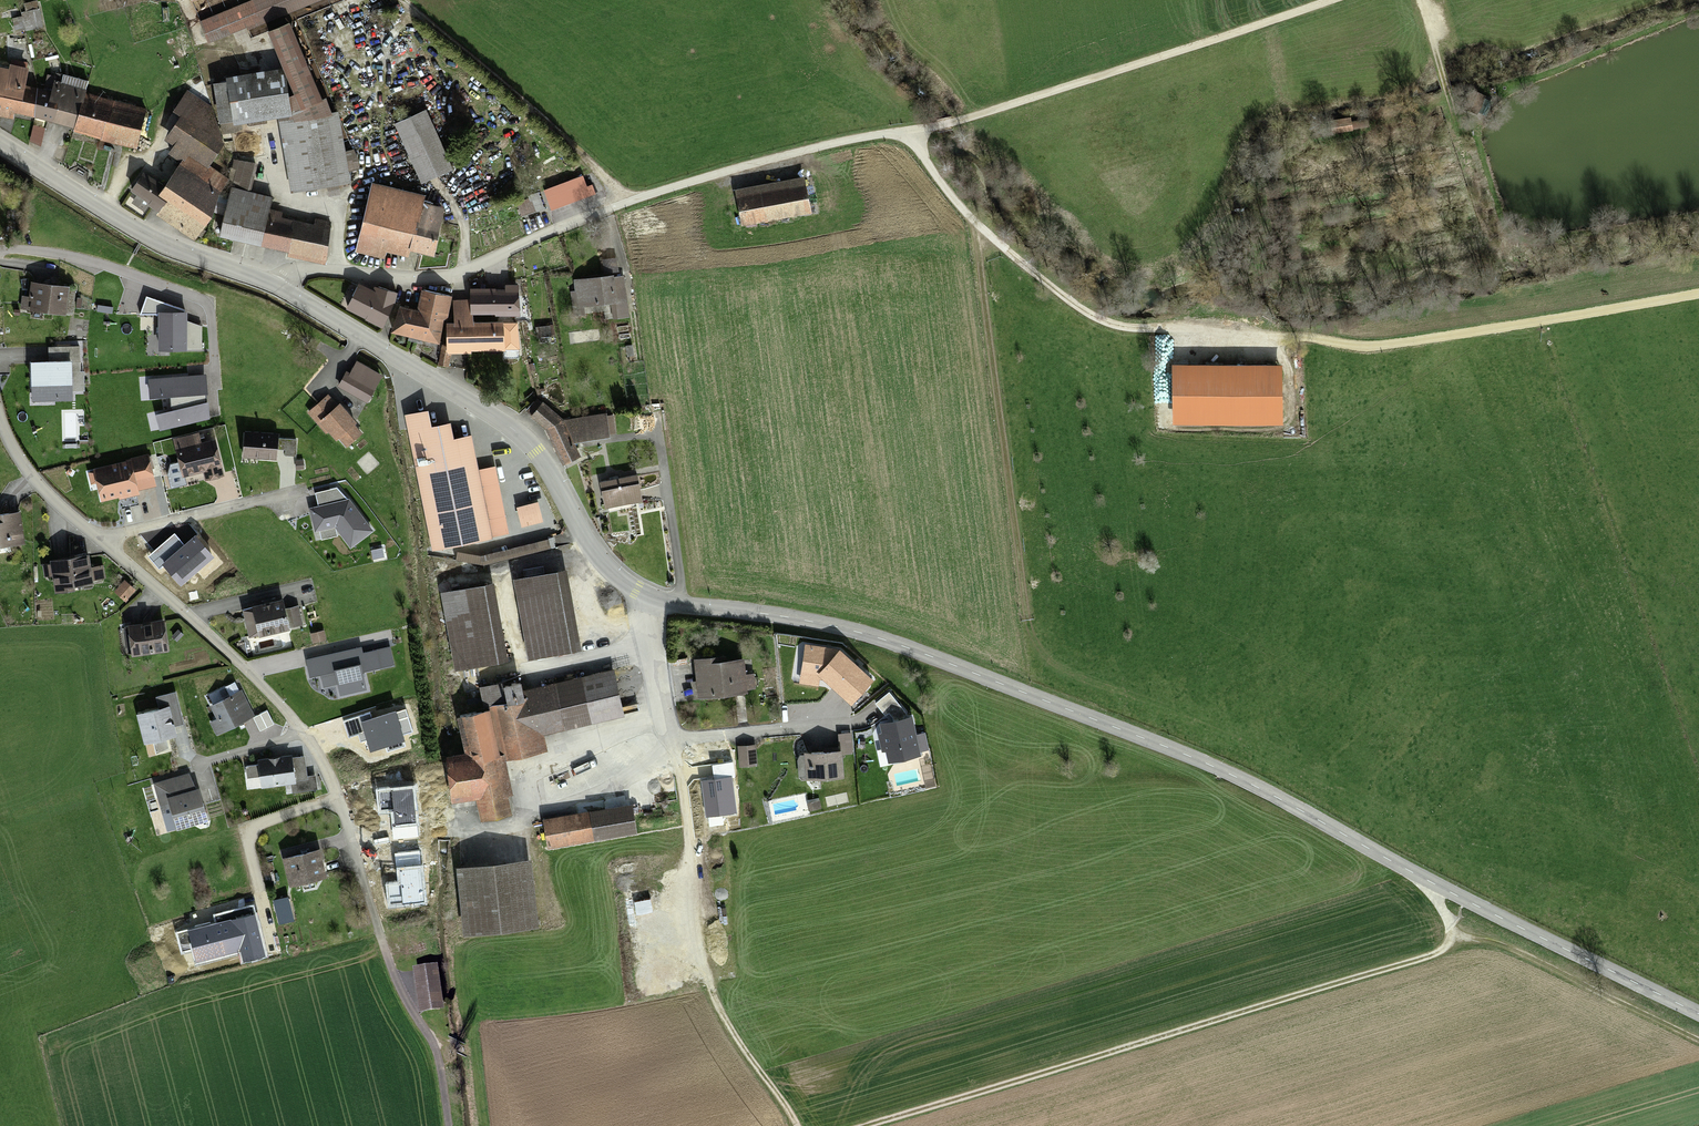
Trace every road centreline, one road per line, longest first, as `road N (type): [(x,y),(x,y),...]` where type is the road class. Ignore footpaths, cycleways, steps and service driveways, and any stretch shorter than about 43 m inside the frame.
road 1 (tertiary): [(275,288),(513,433),(535,454),(601,563),(635,591),(863,634),(1174,751),(1698,1016)]
road 2 (track): [(394,0),(627,201),(848,140),(926,130),(1331,0)]
road 3 (track): [(909,132),(979,227),(1084,311),(1134,330),(1199,322),(1312,337),(1698,267)]
road 4 (track): [(870,1125),(1446,952),(1453,943),(1448,922),(1424,880)]
road 5 (residential): [(433,1043),(386,960),(335,791),(313,747),(247,670),(98,539)]
road 6 (track): [(645,595),(694,850),(706,981),(717,1014),(793,1125)]
road 7 (track): [(1025,618),(979,227)]
road 8 (residential): [(275,288),(298,273),(453,277),(627,201)]
road 9 (track): [(354,852),(421,834),(518,826),(602,794),(674,750)]
road 10 (tertiary): [(0,144),(161,245),(275,288)]
road 11 (residential): [(0,248),(85,259),(205,301),(217,386)]
road 12 (track): [(1452,936),(1492,940),(1698,1041)]
road 13 (track): [(655,652),(517,680),(501,580)]
road 14 (residential): [(98,539),(301,490)]
road 15 (track): [(1419,0),(1473,181)]
road 16 (residential): [(98,539),(40,486),(0,421)]

